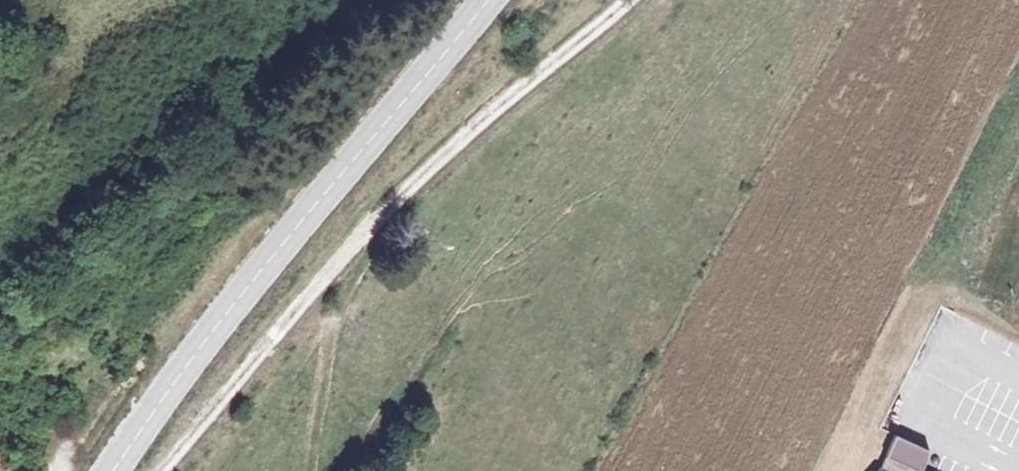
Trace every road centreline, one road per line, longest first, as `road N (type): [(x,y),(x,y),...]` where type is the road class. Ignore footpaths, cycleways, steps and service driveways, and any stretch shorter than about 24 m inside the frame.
road 1 (track): [(160,470),(369,227),(446,151),(627,0)]
road 2 (tertiary): [(488,0),(249,285),(113,470)]

